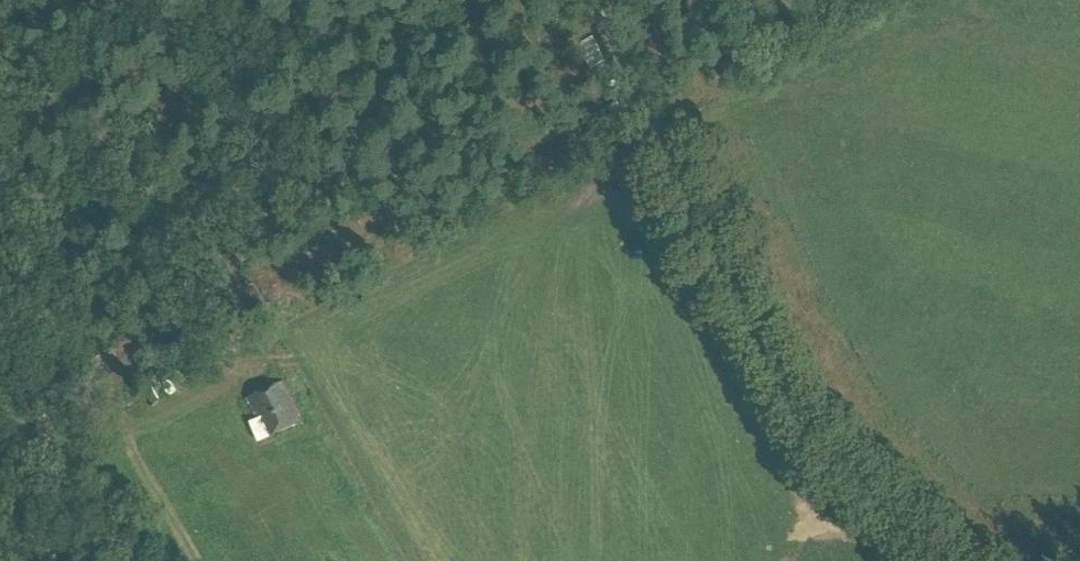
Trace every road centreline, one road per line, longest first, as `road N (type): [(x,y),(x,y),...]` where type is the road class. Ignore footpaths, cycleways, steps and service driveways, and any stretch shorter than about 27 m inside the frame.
road 1 (track): [(585,0),(807,432),(959,560)]
road 2 (track): [(10,0),(54,560)]

